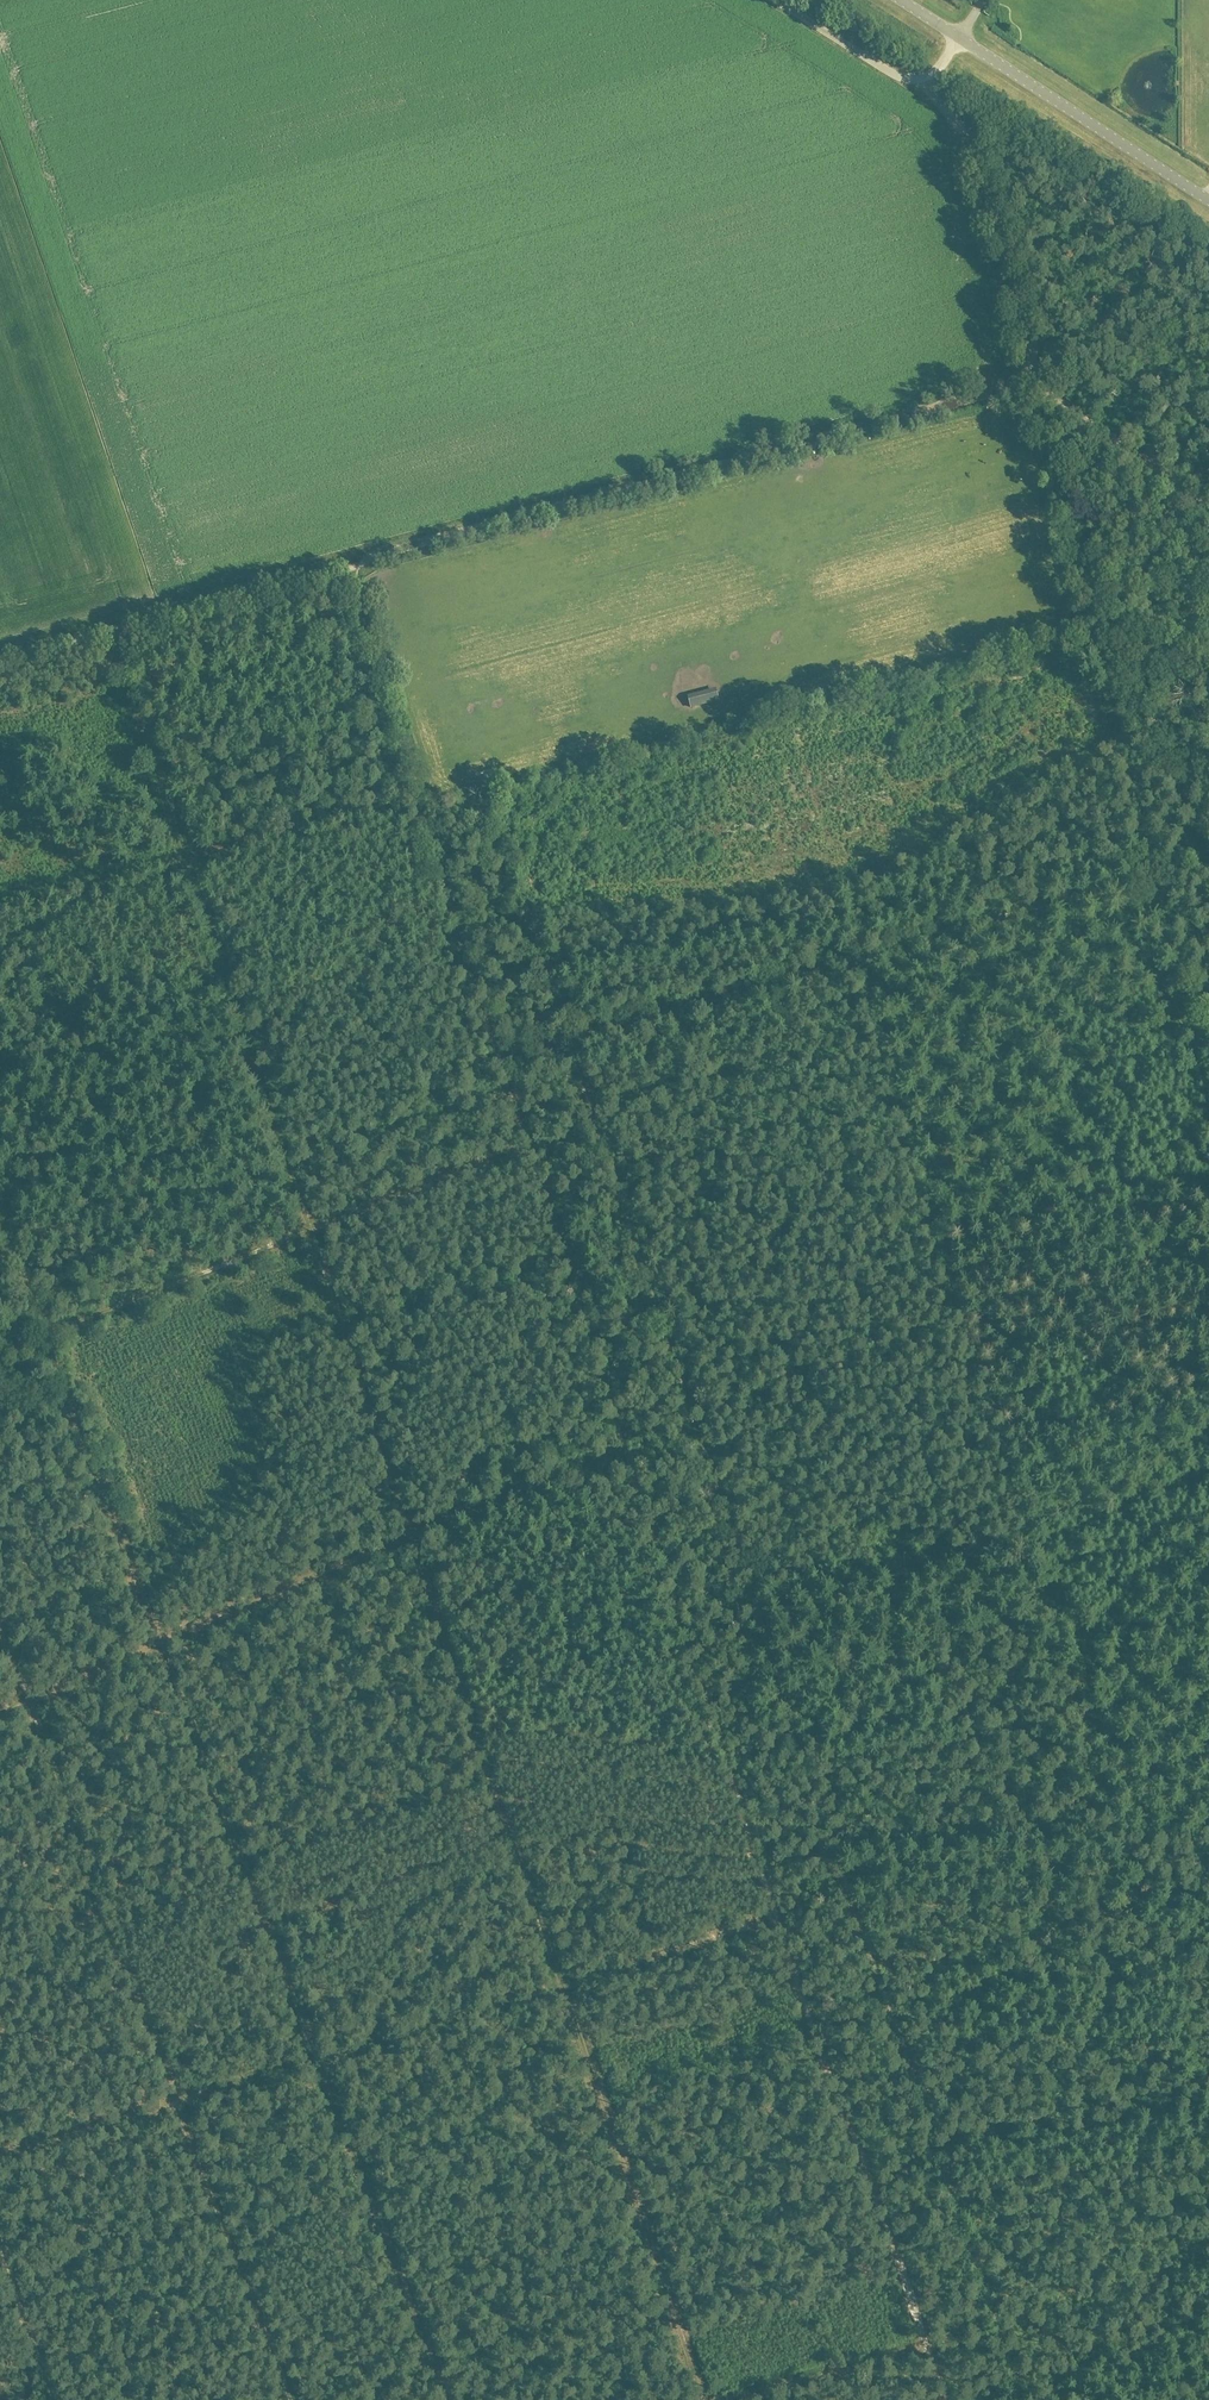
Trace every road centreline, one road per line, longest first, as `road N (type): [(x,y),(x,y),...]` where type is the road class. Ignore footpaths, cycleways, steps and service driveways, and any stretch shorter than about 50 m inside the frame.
road 1 (track): [(0,658),(1037,378)]
road 2 (track): [(926,76),(980,146),(1037,378)]
road 3 (unclassified): [(1208,199),(960,36)]
road 4 (track): [(1037,378),(1208,507)]

